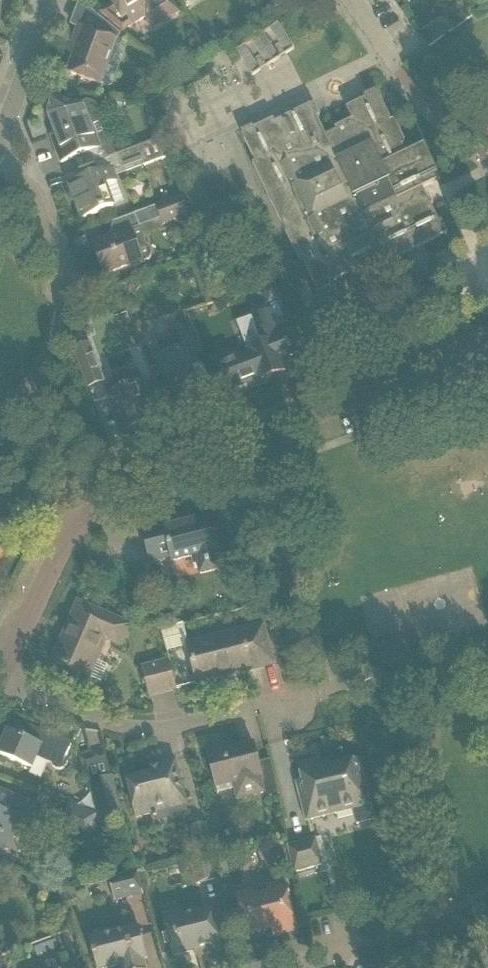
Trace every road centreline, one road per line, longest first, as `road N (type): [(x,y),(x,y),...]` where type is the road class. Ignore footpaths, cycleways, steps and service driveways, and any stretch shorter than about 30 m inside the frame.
road 1 (residential): [(0,676),(49,566),(97,505),(214,451),(487,351)]
road 2 (residential): [(292,700),(140,728),(0,677)]
road 3 (residential): [(57,303),(61,271),(34,194),(0,166)]
road 4 (residential): [(0,135),(47,0)]

